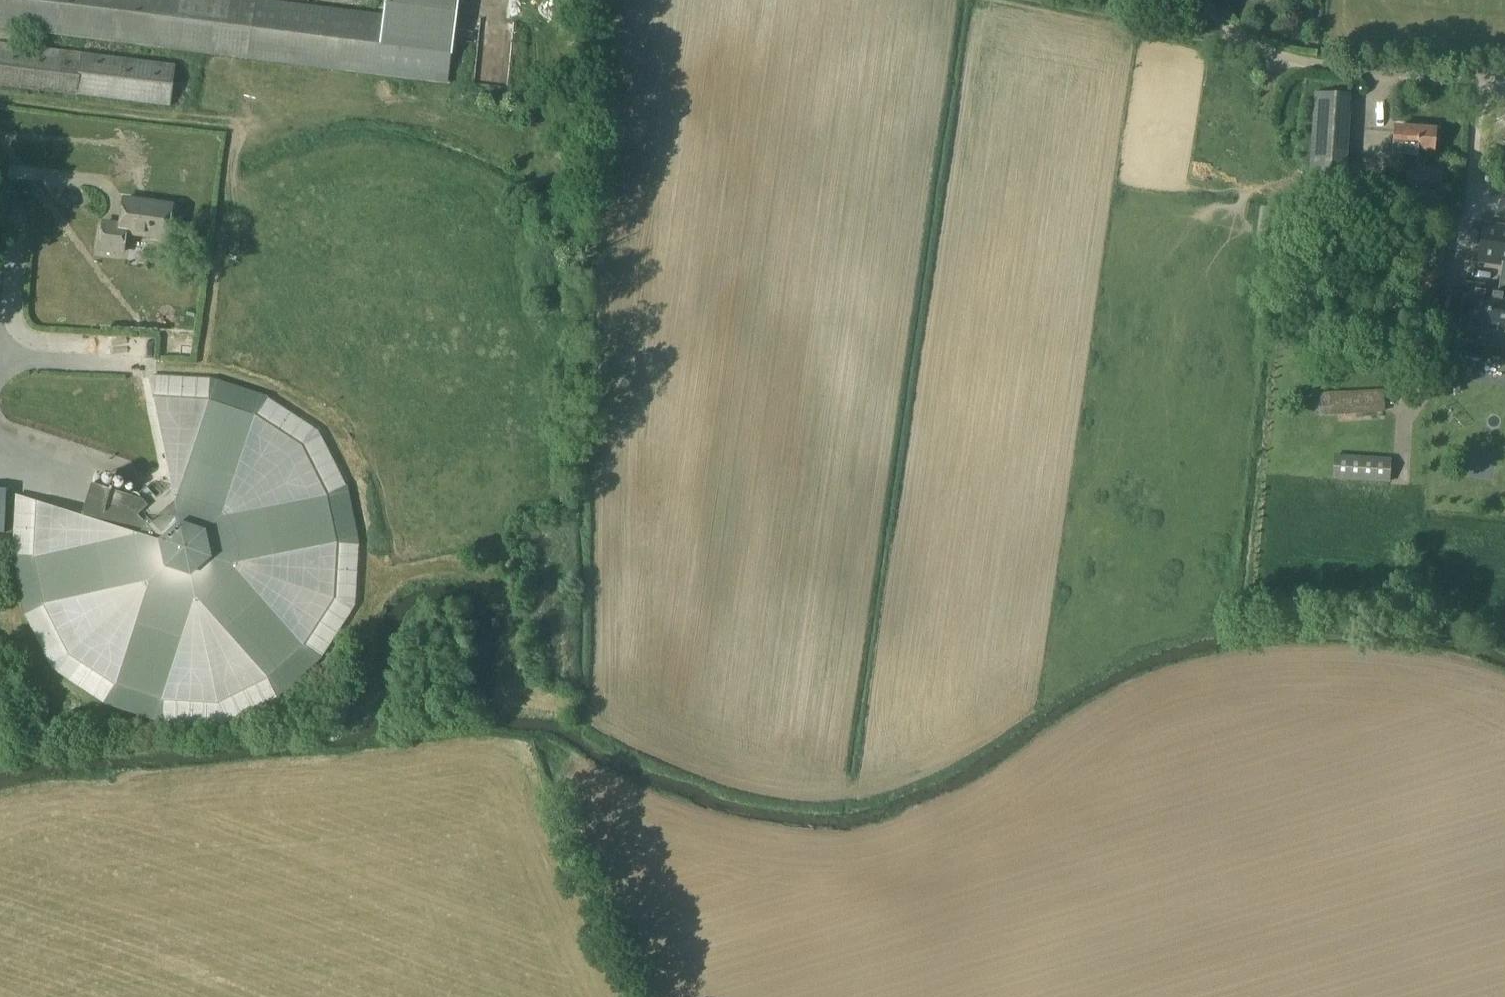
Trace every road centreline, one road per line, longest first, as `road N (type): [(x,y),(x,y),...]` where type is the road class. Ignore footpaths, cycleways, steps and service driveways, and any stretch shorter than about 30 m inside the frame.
road 1 (unclassified): [(1209,37),(1323,66),(1504,81)]
road 2 (track): [(1027,0),(1209,37)]

